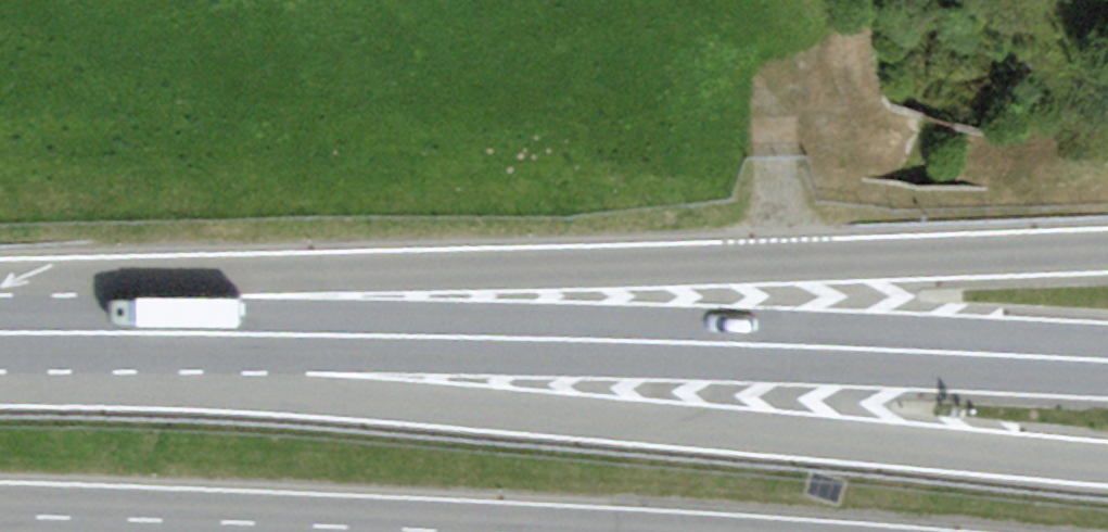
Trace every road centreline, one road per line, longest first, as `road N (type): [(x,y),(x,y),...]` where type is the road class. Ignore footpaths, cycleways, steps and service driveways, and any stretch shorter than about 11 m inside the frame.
road 1 (tertiary): [(0,360),(327,422),(1107,474)]
road 2 (tertiary): [(1107,247),(0,289)]
road 3 (primary): [(0,349),(785,346),(1107,363)]
road 4 (tertiary): [(366,531),(0,520)]

